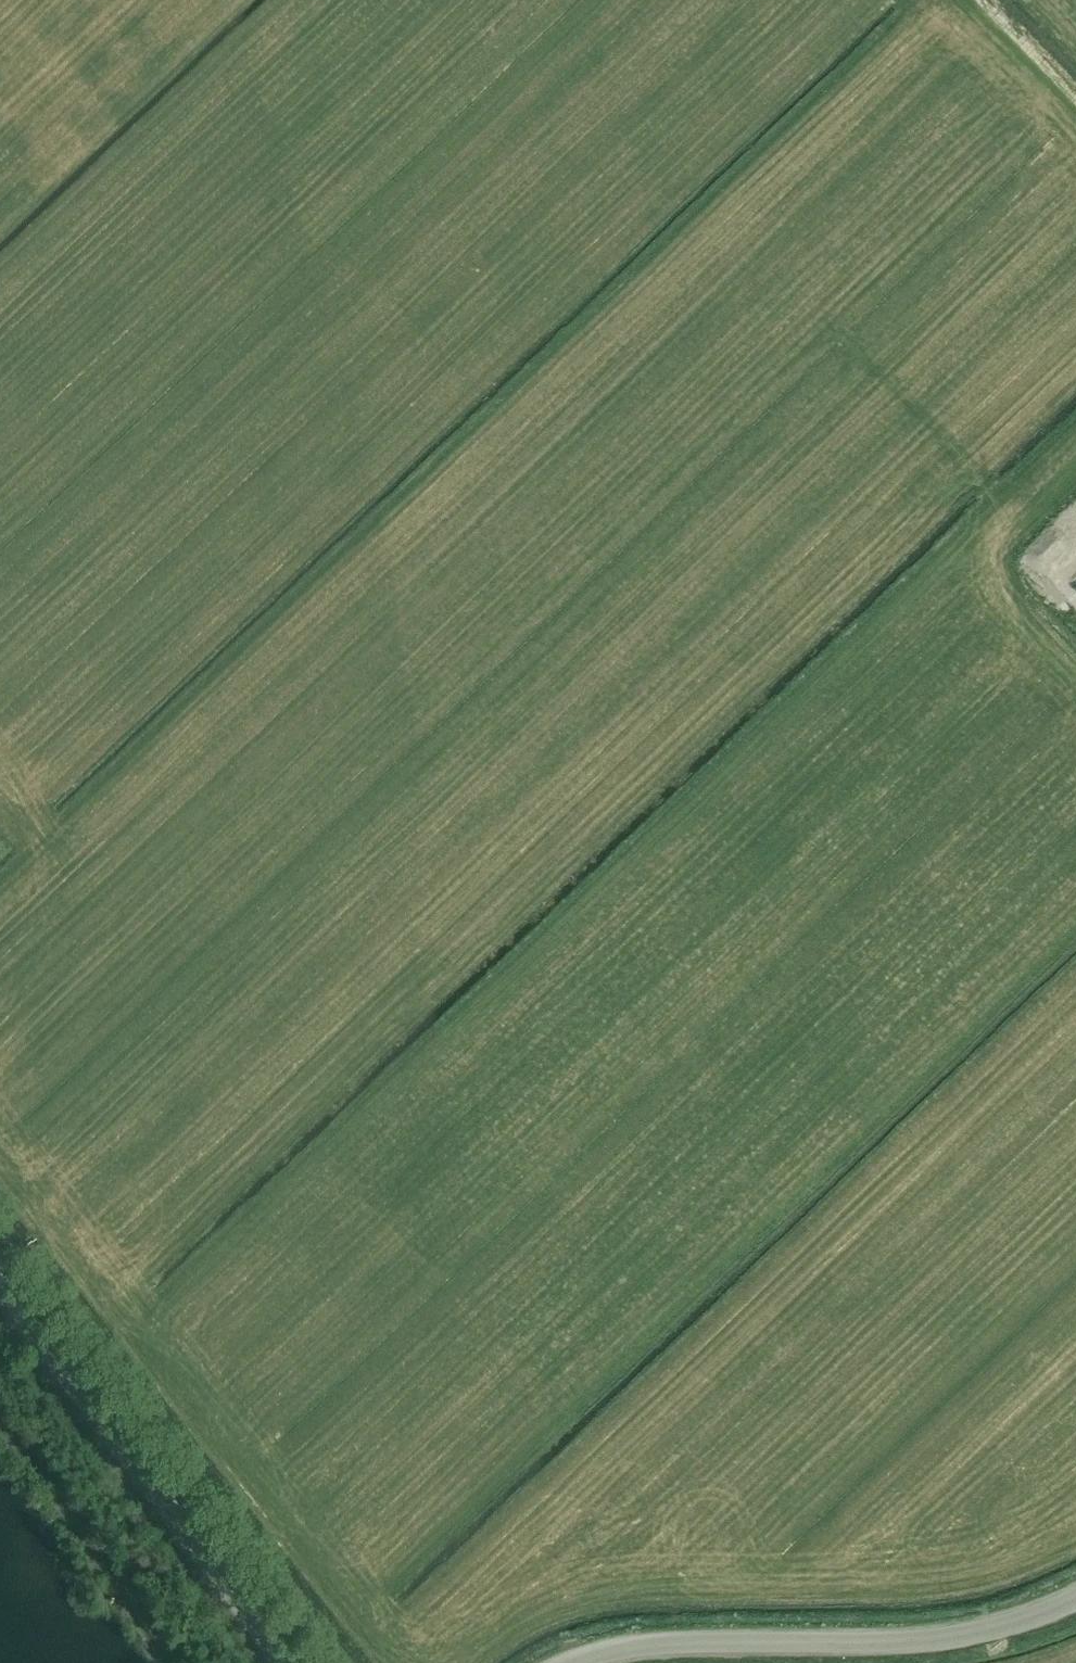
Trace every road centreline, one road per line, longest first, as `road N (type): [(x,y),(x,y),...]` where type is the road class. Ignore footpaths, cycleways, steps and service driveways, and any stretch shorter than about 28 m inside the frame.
road 1 (tertiary): [(575,1662),(642,1648),(933,1642),(1075,1601)]
road 2 (tertiary): [(292,1662),(0,1288)]

